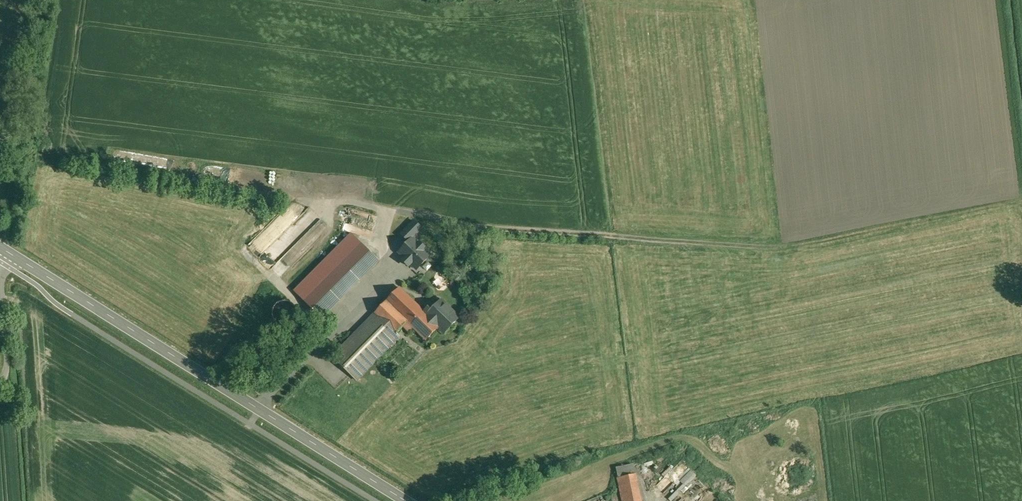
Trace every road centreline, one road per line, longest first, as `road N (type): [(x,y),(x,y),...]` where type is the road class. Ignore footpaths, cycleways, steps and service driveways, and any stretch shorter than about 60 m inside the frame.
road 1 (tertiary): [(408,500),(0,245)]
road 2 (track): [(12,253),(1,280),(6,356),(0,382)]

